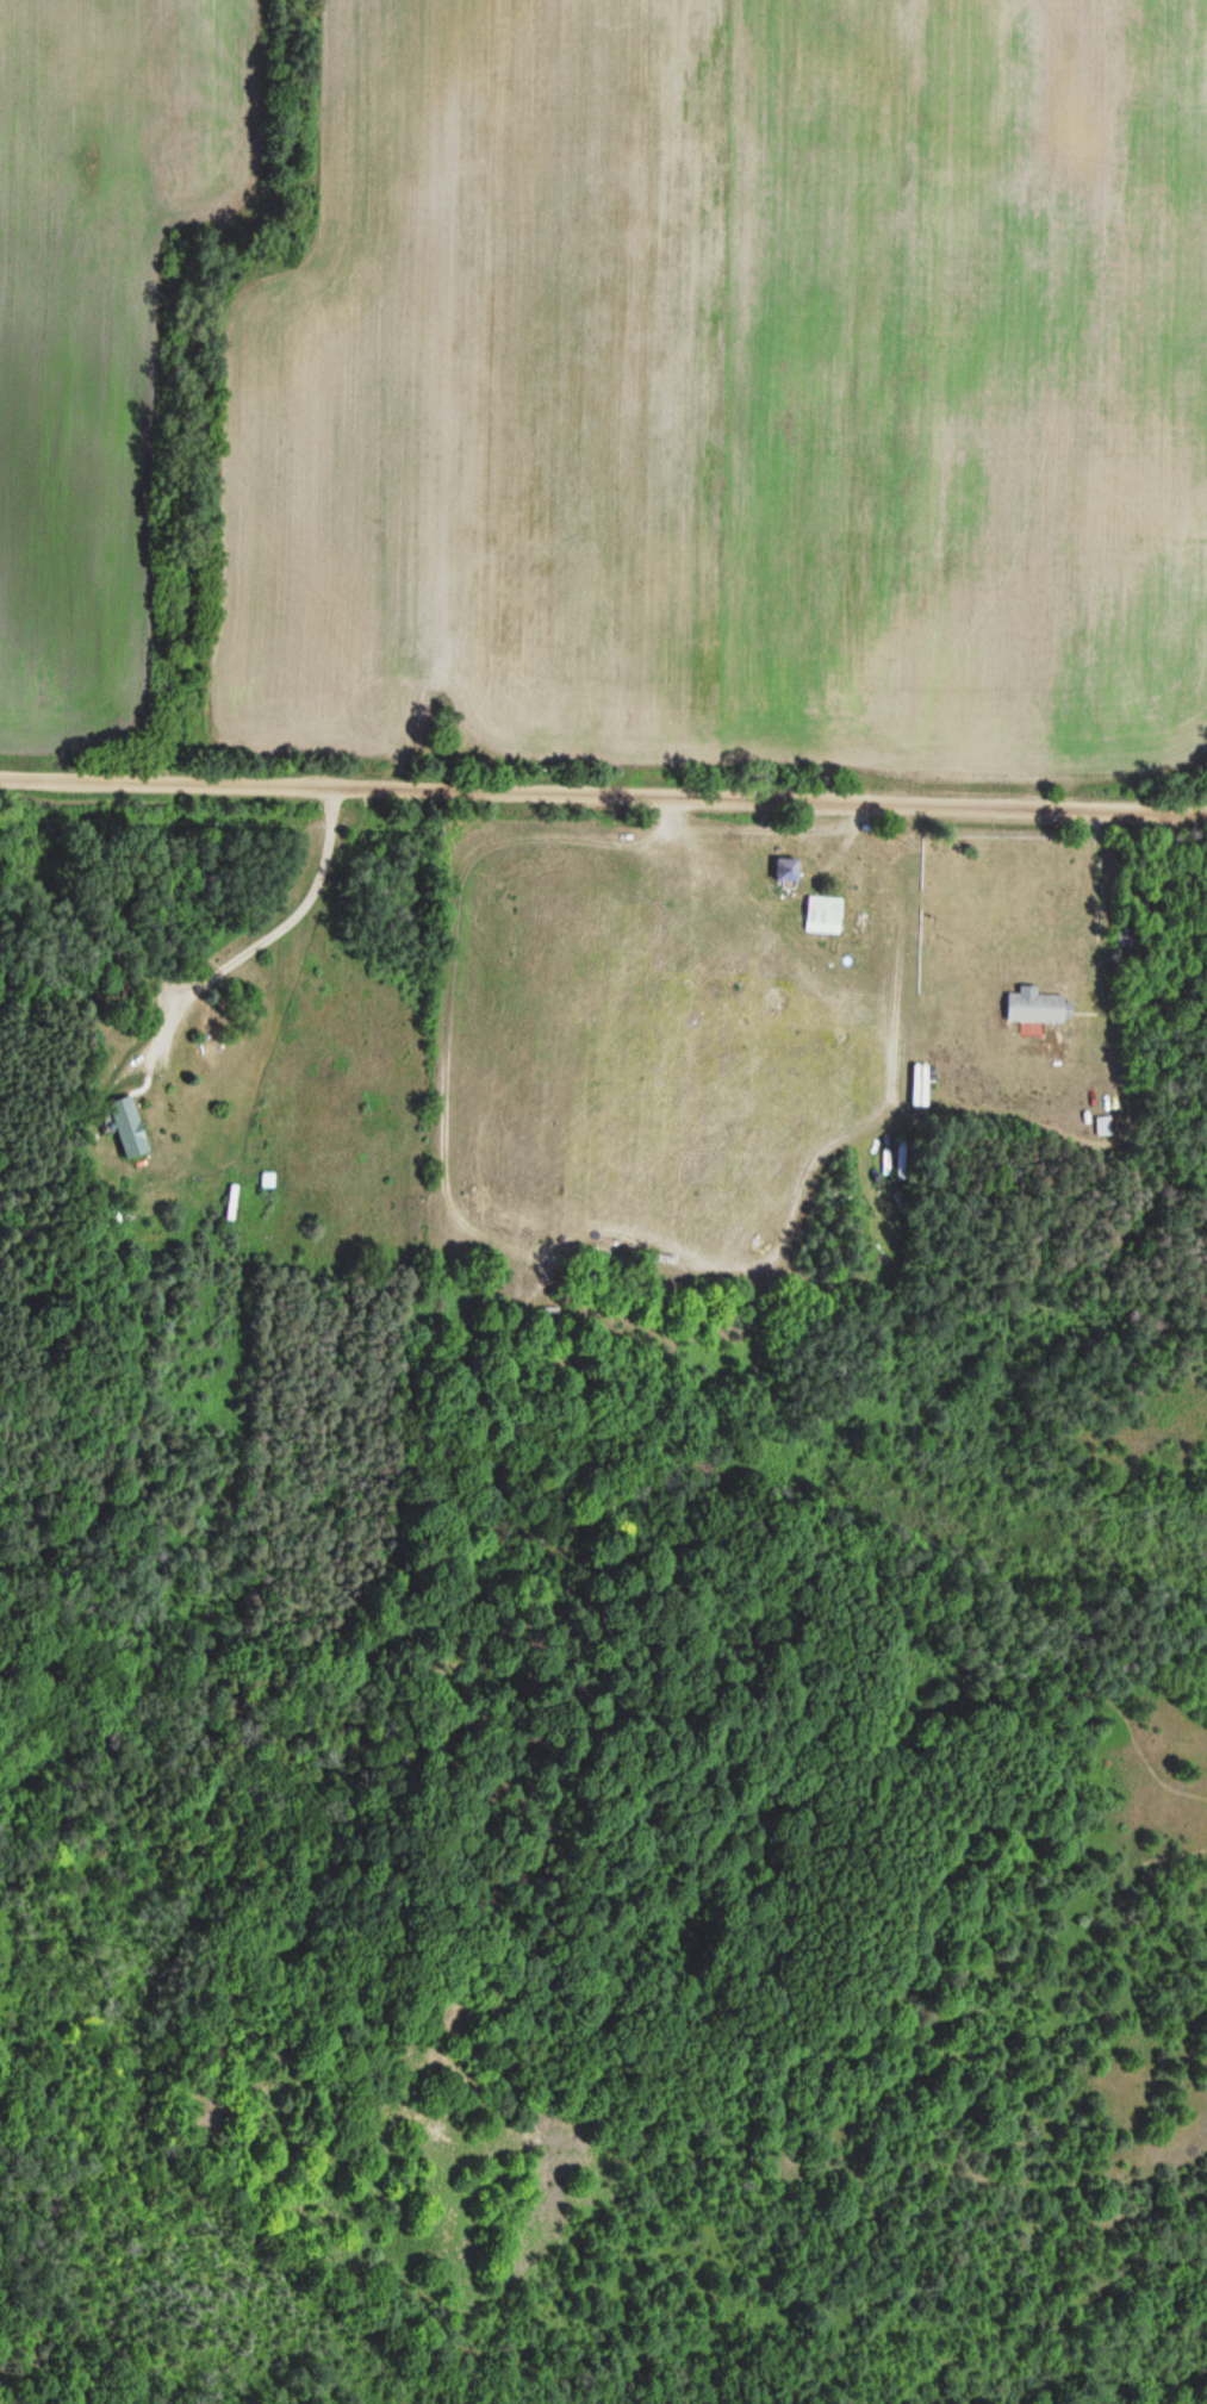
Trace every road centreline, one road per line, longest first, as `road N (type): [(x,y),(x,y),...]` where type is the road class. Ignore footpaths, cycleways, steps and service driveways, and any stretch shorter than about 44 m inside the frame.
road 1 (residential): [(1206,801),(0,760)]

